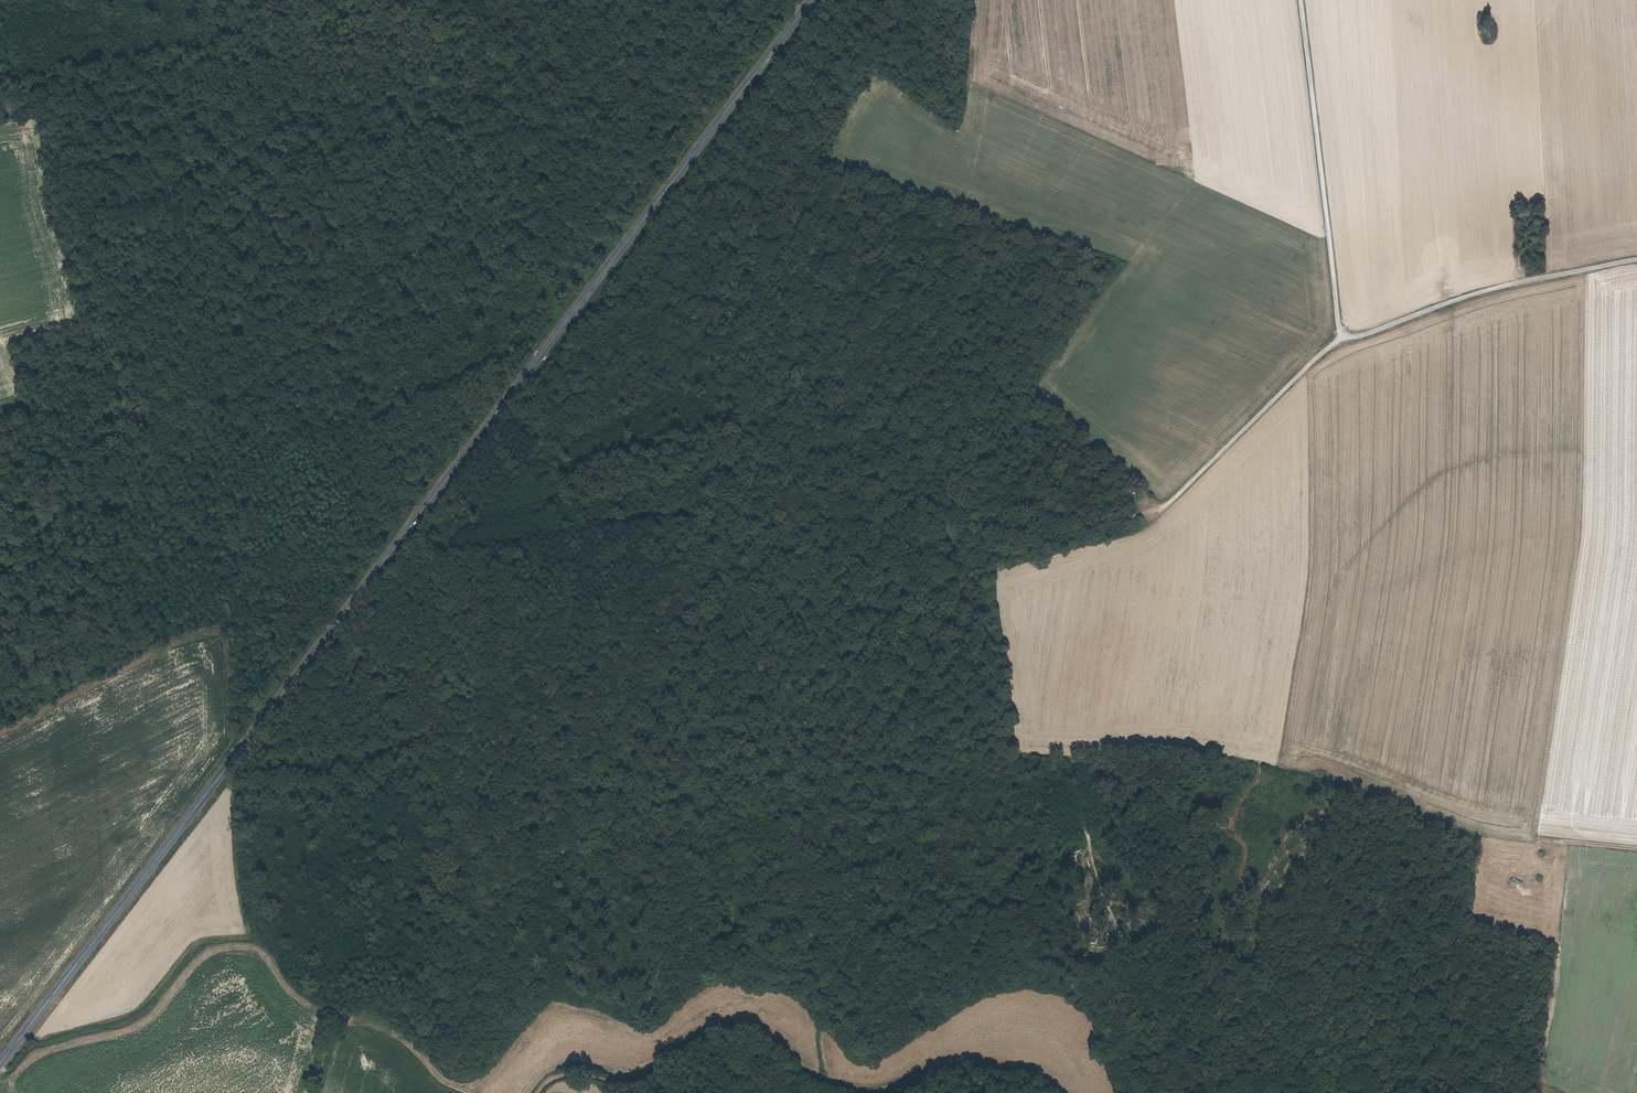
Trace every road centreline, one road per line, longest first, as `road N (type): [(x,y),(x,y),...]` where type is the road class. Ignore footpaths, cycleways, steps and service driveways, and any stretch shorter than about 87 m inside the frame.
road 1 (secondary): [(813,0),(0,1066)]
road 2 (unclassified): [(1636,262),(1471,296),(1344,338),(1302,0)]
road 3 (track): [(537,1092),(558,1076),(635,1080),(729,1026),(753,1027),(837,1085)]
road 4 (track): [(1066,1092),(1040,1071),(982,1062),(881,1090),(837,1085)]

